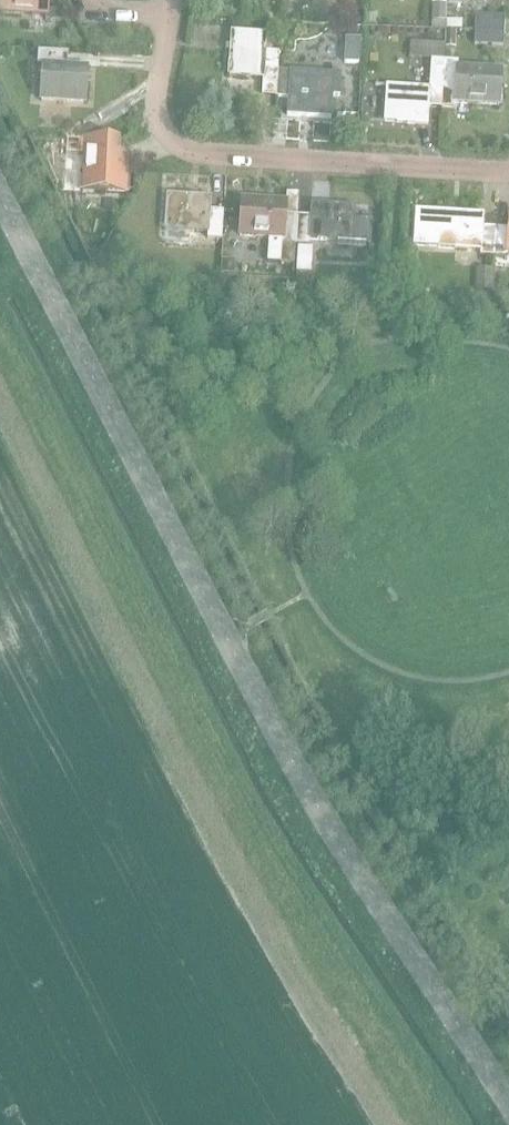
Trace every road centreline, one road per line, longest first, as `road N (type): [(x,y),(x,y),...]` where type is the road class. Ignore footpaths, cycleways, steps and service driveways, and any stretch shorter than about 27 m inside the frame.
road 1 (residential): [(508,1096),(247,681),(0,196)]
road 2 (residential): [(508,169),(193,150),(167,136),(159,115),(169,8)]

